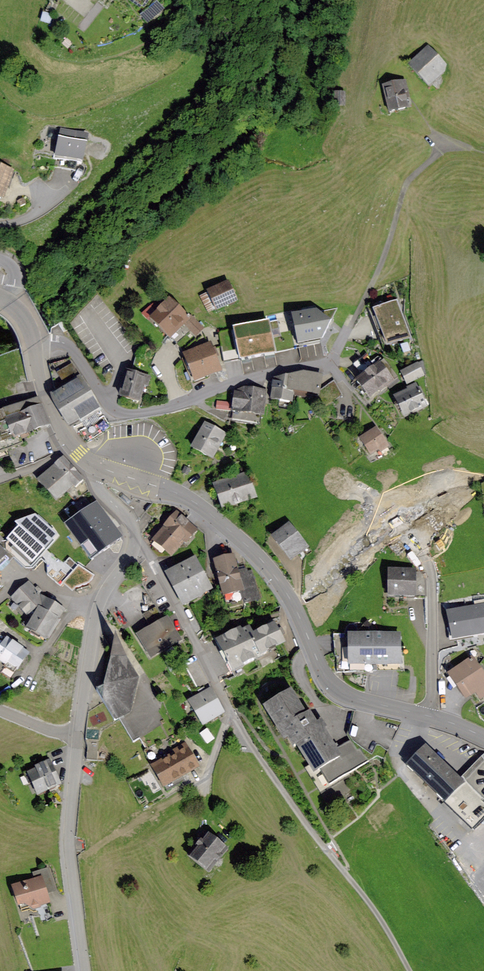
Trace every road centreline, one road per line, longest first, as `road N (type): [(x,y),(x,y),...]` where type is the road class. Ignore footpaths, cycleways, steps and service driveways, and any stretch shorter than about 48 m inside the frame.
road 1 (tertiary): [(151,484),(203,507),(270,568),(335,687),(431,717)]
road 2 (track): [(413,970),(229,708)]
road 3 (residential): [(75,738),(68,846),(84,970)]
road 4 (track): [(440,144),(406,184),(386,257),(346,332)]
road 5 (residential): [(133,542),(98,603),(75,738)]
road 6 (secondary): [(0,297),(26,321),(50,412),(90,461)]
road 7 (residential): [(133,542),(229,708)]
road 8 (residential): [(431,717),(432,575),(413,538)]

